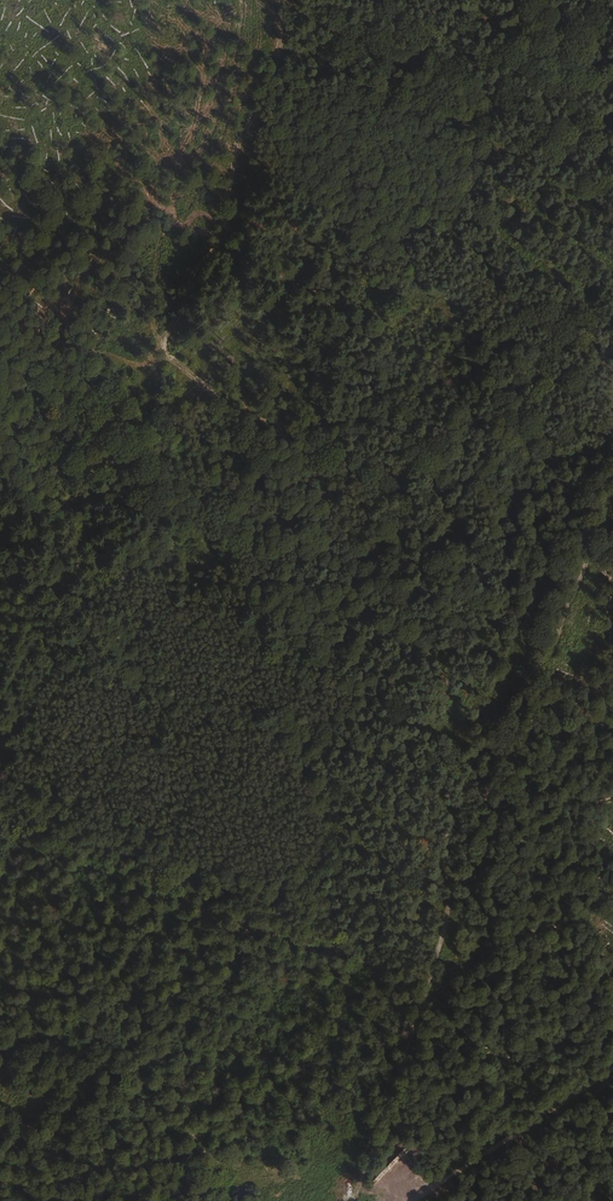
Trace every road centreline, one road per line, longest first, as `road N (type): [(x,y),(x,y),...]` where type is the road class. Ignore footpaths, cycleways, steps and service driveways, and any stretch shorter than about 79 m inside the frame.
road 1 (track): [(612,382),(357,1200)]
road 2 (track): [(565,552),(306,433),(0,315)]
road 3 (track): [(612,1066),(417,1200)]

